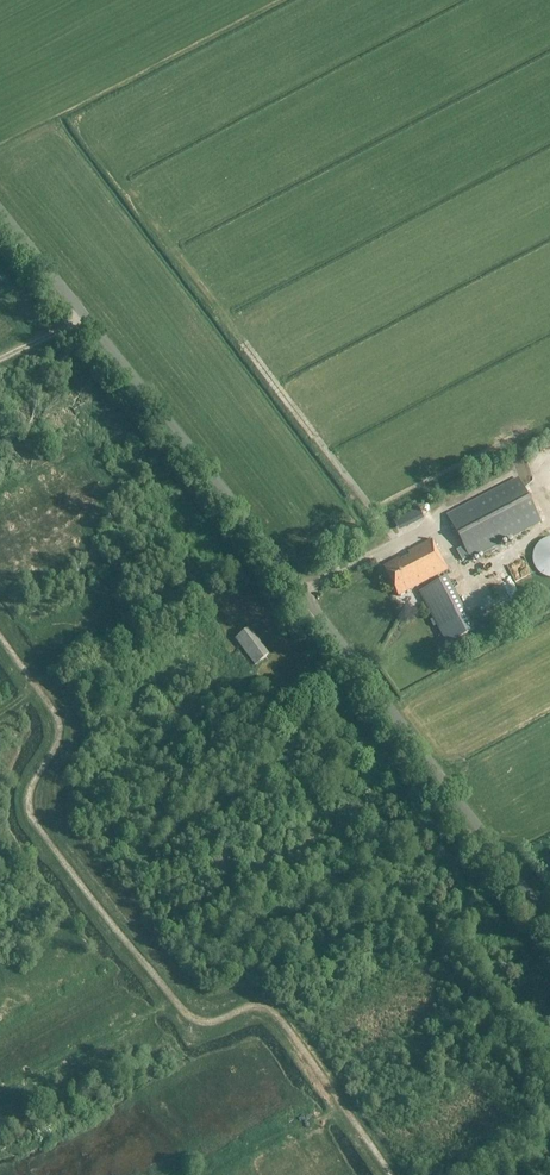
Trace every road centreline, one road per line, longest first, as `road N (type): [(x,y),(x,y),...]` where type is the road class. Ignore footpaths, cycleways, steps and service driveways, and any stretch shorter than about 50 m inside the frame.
road 1 (unclassified): [(549,922),(0,210)]
road 2 (track): [(391,1174),(271,1009),(250,1006),(208,1022),(190,1017),(39,830),(28,810),(30,791),(59,727),(0,636)]

